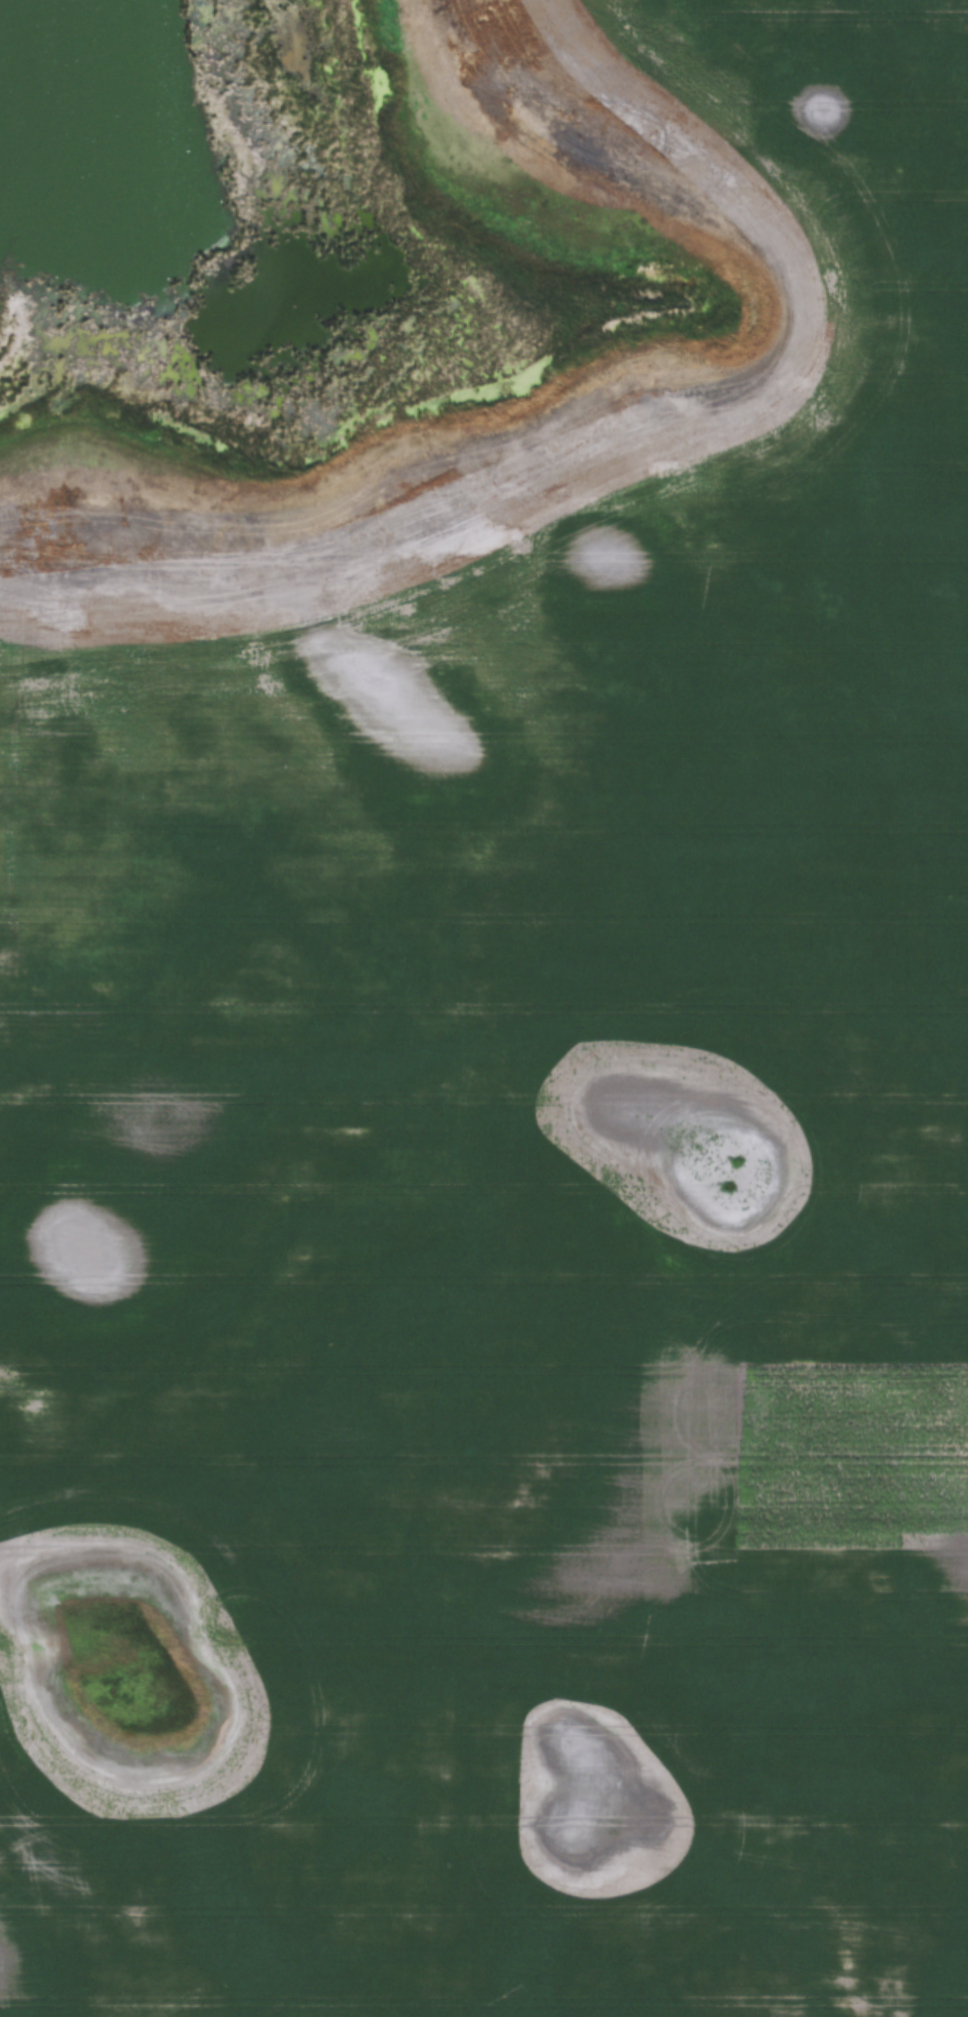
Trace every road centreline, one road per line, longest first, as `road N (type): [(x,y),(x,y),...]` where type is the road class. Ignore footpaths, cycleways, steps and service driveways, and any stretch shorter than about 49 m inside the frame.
road 1 (track): [(967,1624),(0,1619)]

